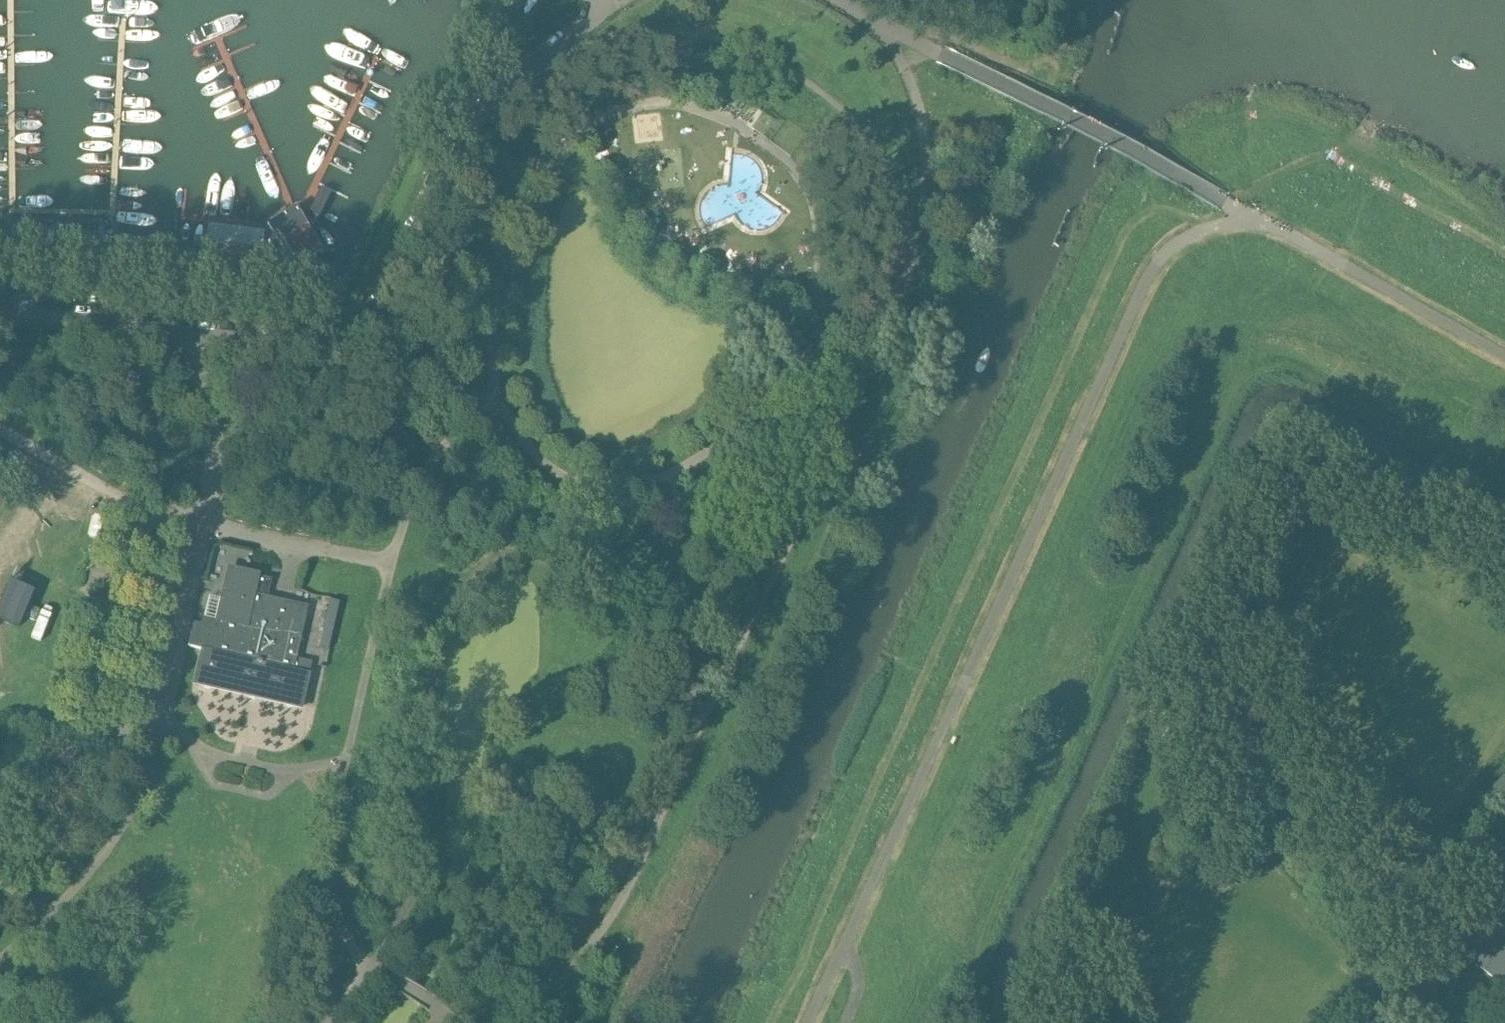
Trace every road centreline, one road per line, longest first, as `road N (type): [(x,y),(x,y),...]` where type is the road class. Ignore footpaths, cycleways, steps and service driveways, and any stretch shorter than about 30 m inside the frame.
road 1 (unclassified): [(0,309),(348,344),(371,324),(488,103),(597,13)]

